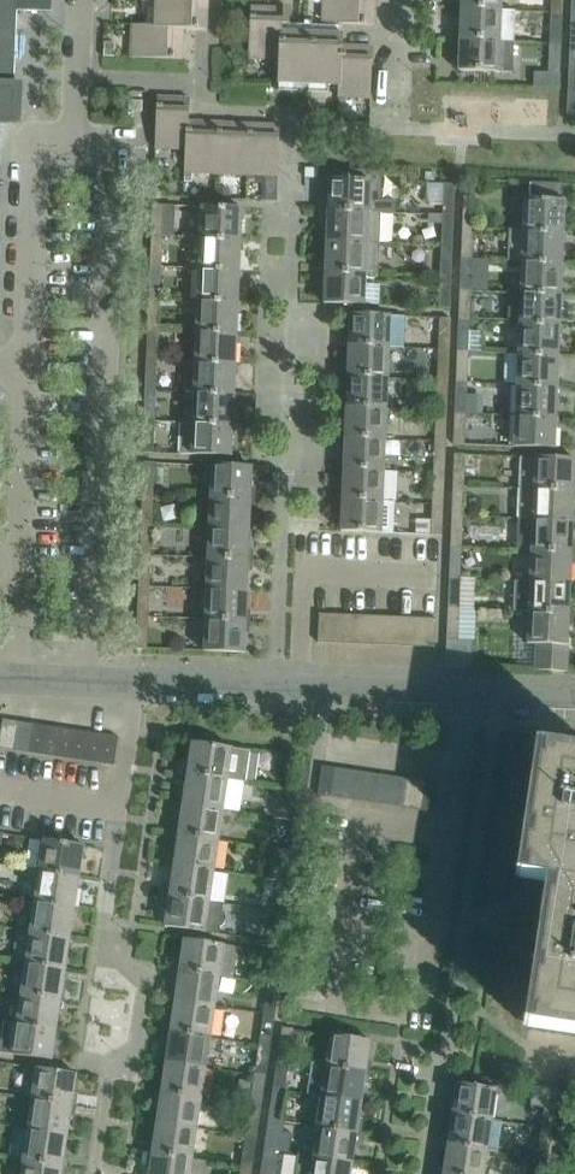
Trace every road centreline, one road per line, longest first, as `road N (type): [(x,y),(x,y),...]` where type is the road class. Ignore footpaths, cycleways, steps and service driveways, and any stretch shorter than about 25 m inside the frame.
road 1 (residential): [(77,137),(107,150),(111,168),(99,686)]
road 2 (residential): [(574,702),(99,686)]
road 3 (residential): [(27,367),(37,171),(45,150),(62,136),(77,137)]
road 4 (residential): [(19,562),(27,367)]
road 5 (residential): [(395,140),(403,0)]
road 6 (residential): [(77,137),(81,0)]
road 7 (residential): [(15,683),(19,562)]

